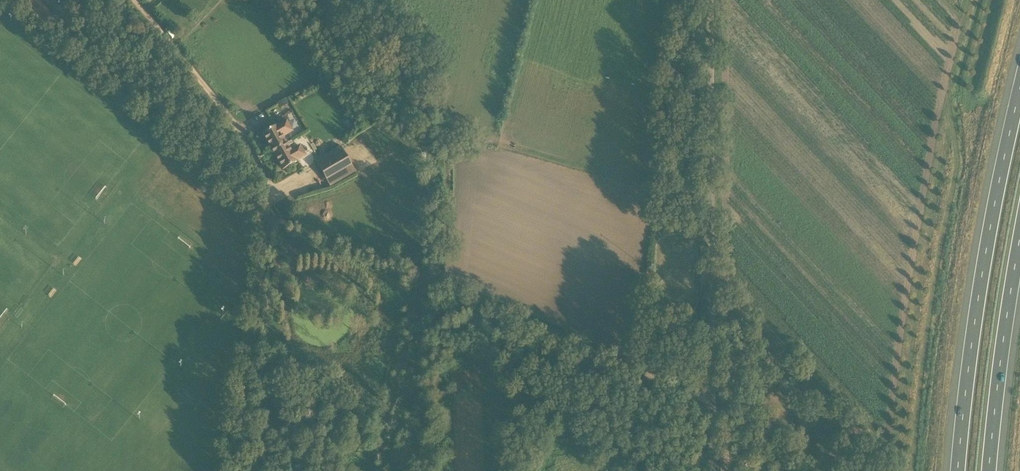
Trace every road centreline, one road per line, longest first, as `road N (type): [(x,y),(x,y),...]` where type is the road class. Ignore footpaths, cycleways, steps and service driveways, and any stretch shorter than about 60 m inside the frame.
road 1 (unclassified): [(714,470),(724,387),(716,0)]
road 2 (motorway): [(1019,92),(983,266),(960,470)]
road 3 (track): [(445,286),(724,387)]
road 4 (track): [(273,219),(264,168),(135,0)]
road 5 (track): [(241,470),(273,219)]
road 6 (motorway): [(991,470),(1019,242)]
road 7 (track): [(273,219),(445,286)]

